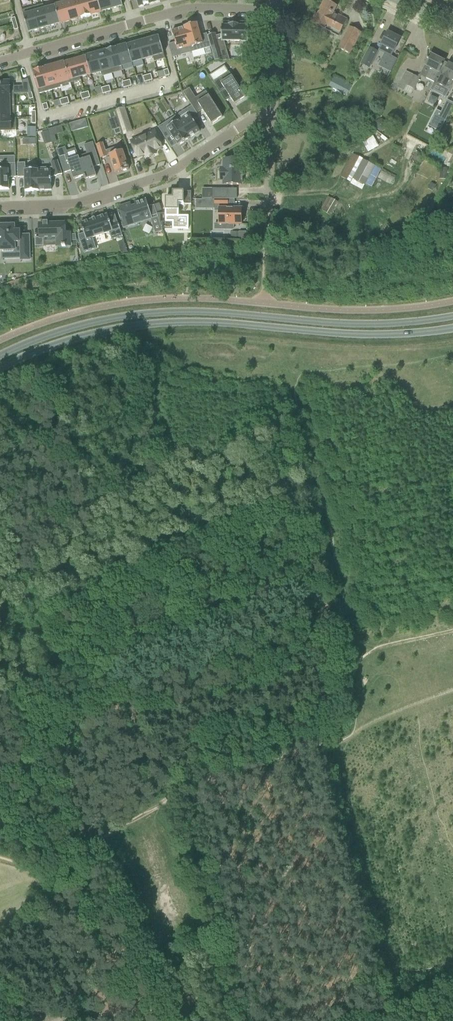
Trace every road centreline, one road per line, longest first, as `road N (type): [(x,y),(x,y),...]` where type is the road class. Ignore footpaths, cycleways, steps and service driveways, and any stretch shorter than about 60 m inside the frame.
road 1 (secondary): [(0,367),(80,336),(153,323),(366,335),(452,329)]
road 2 (secondary): [(452,317),(355,324),(166,311),(69,327),(0,355)]
road 3 (track): [(342,657),(350,739),(146,813),(57,871)]
road 4 (track): [(342,657),(265,276)]
road 5 (residential): [(272,112),(155,179),(76,203),(0,207)]
road 6 (residential): [(277,10),(190,8),(0,61)]
road 7 (residential): [(265,276),(272,112)]
road 8 (track): [(57,871),(52,907),(93,1020)]

